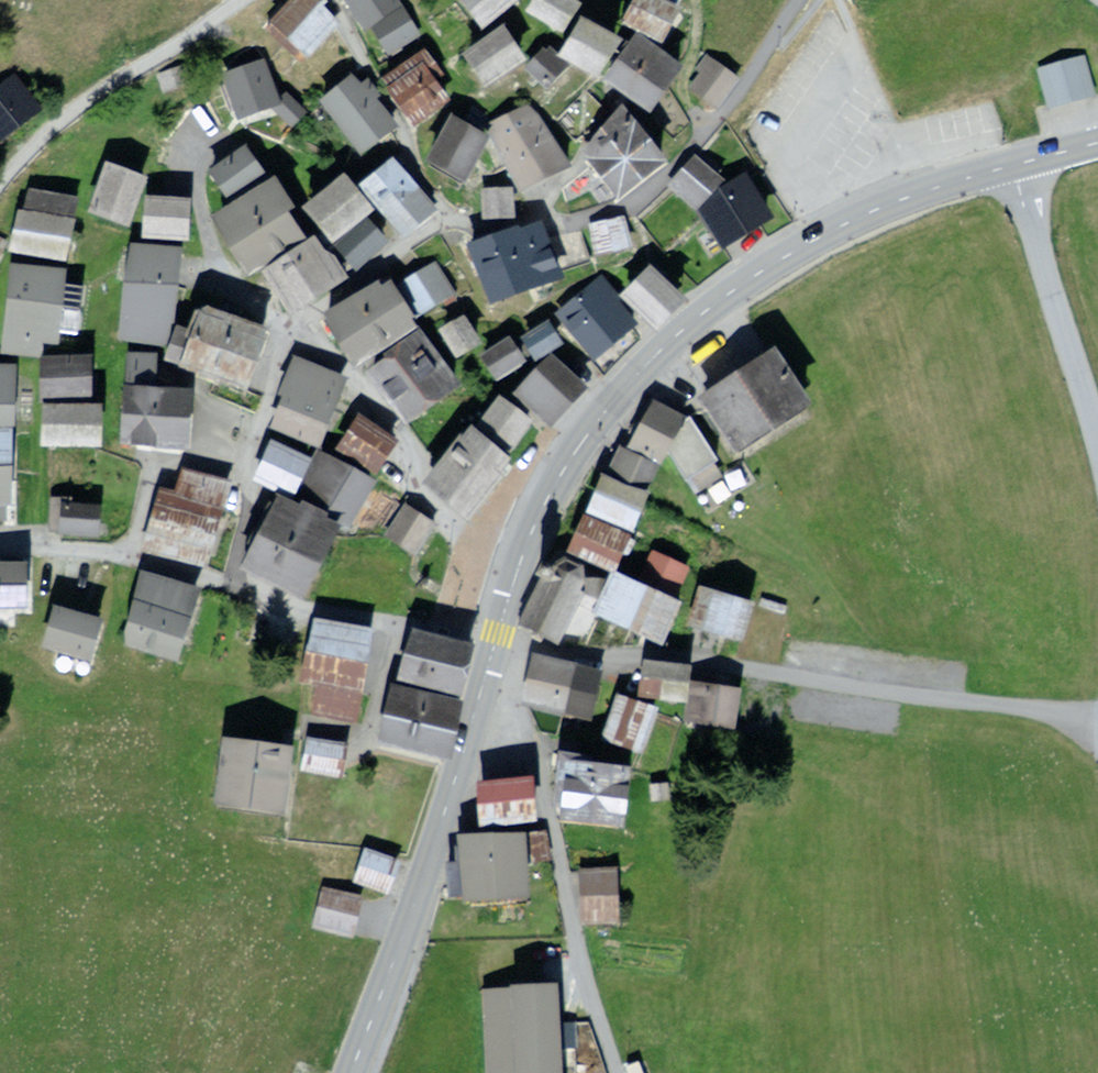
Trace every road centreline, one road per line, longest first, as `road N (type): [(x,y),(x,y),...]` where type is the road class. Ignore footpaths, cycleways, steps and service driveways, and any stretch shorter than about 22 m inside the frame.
road 1 (primary): [(1012,162),(819,233),(736,280),(672,332),(613,390),(563,460),(532,520),(492,641)]
road 2 (residential): [(1097,701),(950,693),(492,641)]
road 3 (residential): [(622,1072),(584,964),(532,727),(487,660)]
road 4 (primary): [(487,660),(448,806),(351,1072)]
road 5 (unclassified): [(1097,441),(1012,162)]
road 6 (residential): [(0,165),(48,123),(234,0)]
road 7 (residential): [(309,323),(257,432),(236,577)]
road 8 (residential): [(492,641),(236,577)]
road 9 (residential): [(236,577),(0,539)]

